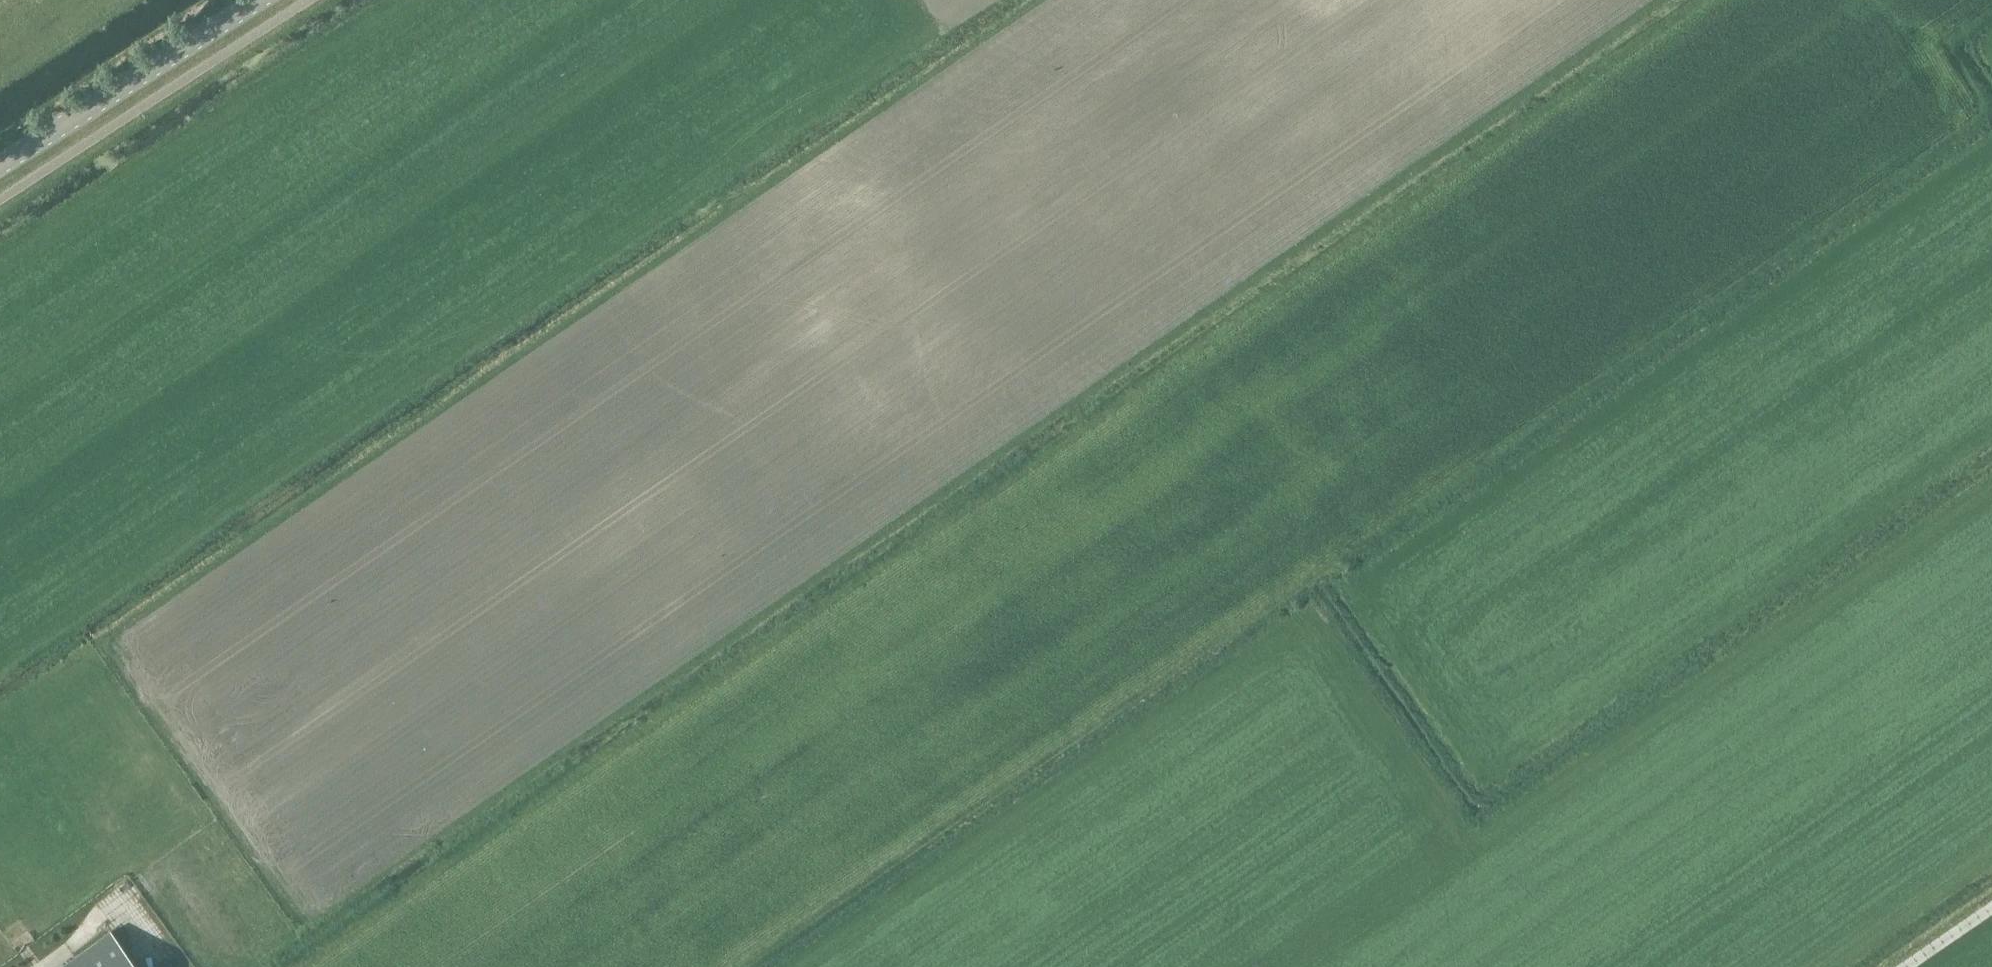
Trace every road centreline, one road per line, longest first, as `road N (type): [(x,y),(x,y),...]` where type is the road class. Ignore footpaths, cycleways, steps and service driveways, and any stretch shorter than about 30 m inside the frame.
road 1 (tertiary): [(0,167),(259,0)]

